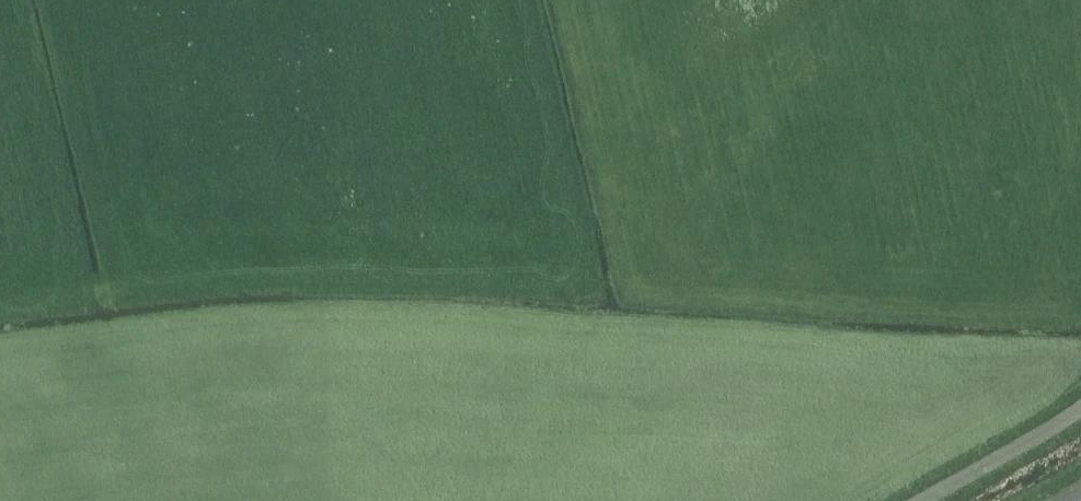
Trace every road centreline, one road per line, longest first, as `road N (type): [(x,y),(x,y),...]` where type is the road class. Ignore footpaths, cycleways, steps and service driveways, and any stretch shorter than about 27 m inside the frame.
road 1 (unclassified): [(924,500),(1080,410)]

